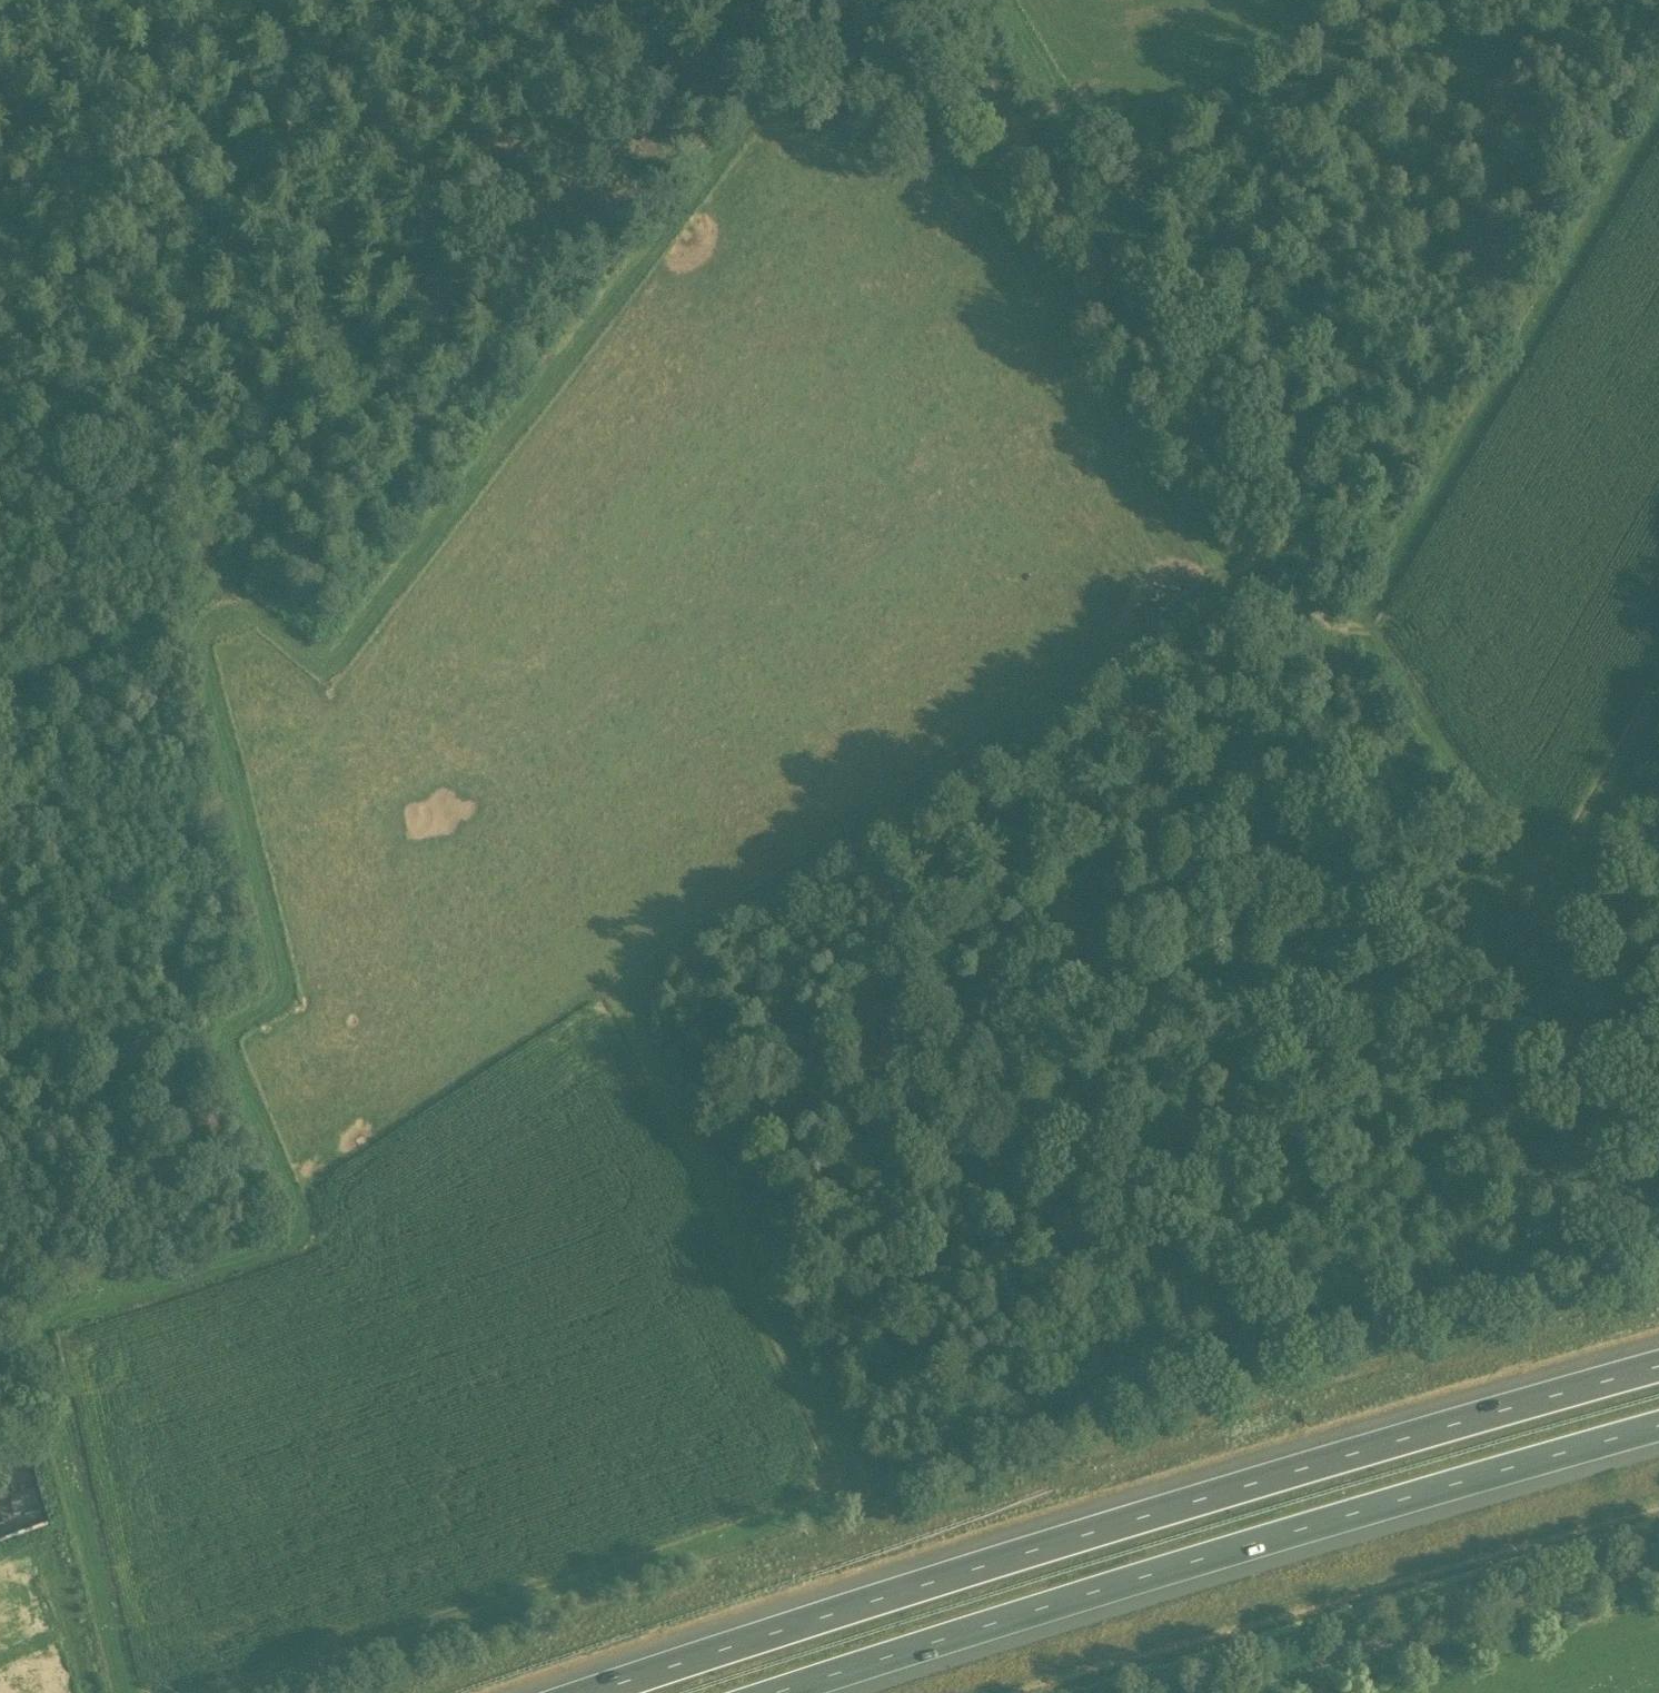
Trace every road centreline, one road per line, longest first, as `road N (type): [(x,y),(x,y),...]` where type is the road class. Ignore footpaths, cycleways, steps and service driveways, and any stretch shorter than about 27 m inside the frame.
road 1 (track): [(940,0),(1270,551),(1630,1125),(1658,1112)]
road 2 (motorway): [(1658,1368),(1037,1551),(596,1692)]
road 3 (motorway): [(780,1692),(1658,1427)]
road 4 (unclassified): [(1658,1562),(1216,1692)]

